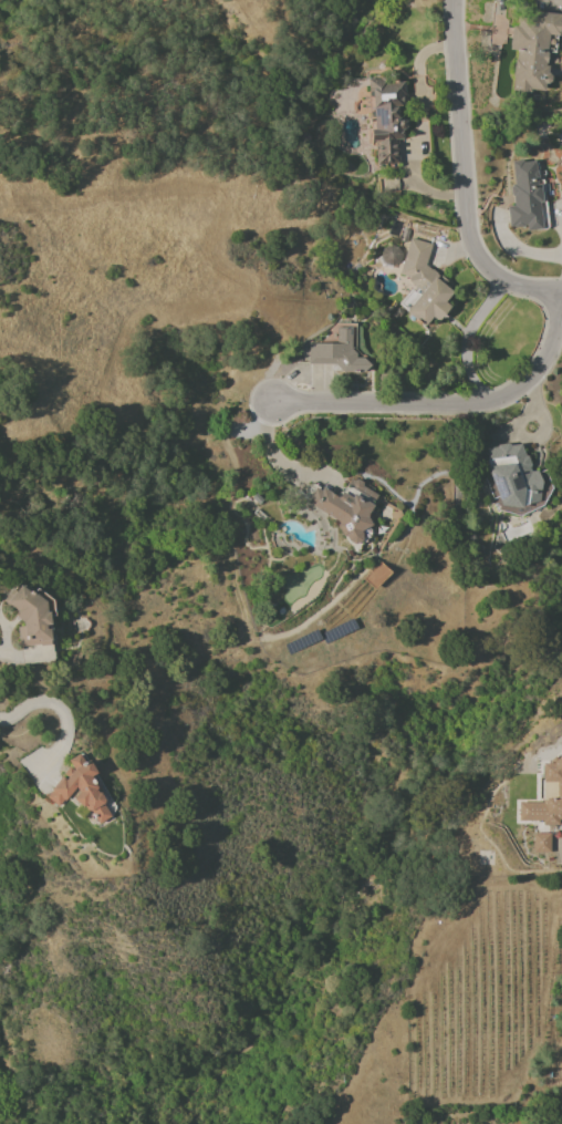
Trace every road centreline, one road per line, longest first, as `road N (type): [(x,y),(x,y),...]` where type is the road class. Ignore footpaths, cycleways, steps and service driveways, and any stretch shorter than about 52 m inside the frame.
road 1 (residential): [(269,403),(443,408),(506,400),(535,378),(551,347),(555,290)]
road 2 (residential): [(561,290),(508,285),(472,248),(452,0)]

